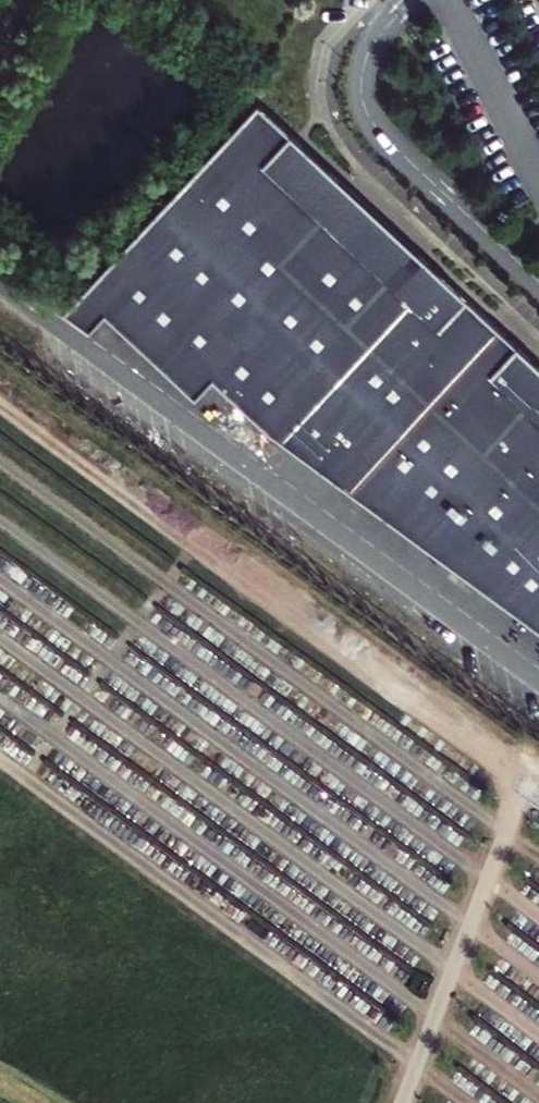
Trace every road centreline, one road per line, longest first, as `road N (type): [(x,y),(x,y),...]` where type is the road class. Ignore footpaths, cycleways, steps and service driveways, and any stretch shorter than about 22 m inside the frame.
road 1 (residential): [(413,0),(369,54),(360,83),(366,112),(538,281)]

